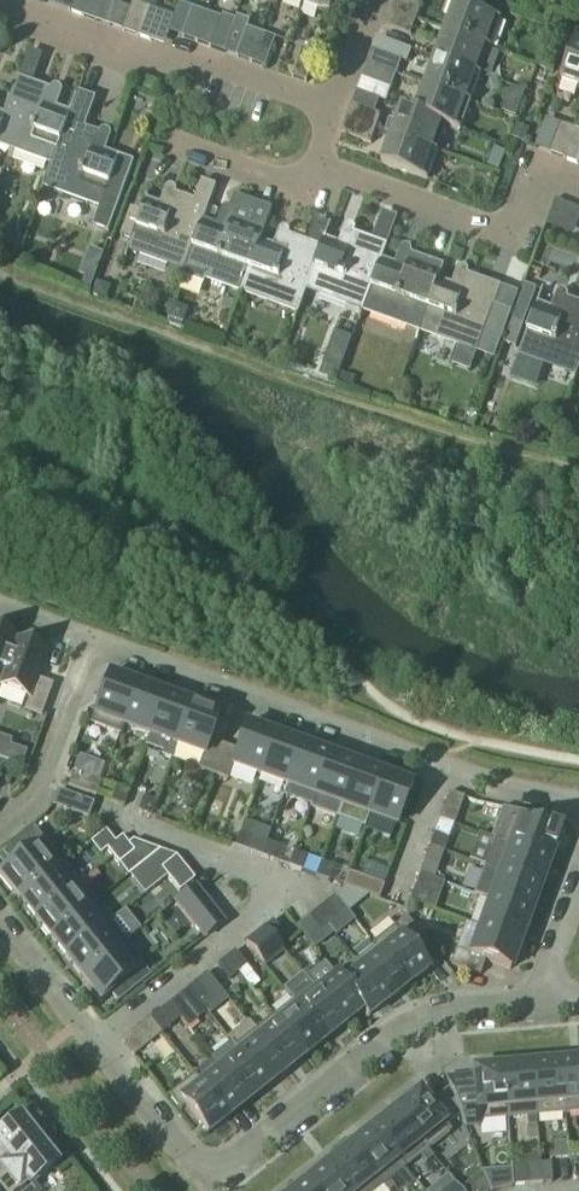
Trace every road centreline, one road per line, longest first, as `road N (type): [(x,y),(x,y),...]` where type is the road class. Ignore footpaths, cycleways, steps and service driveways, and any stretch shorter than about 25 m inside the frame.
road 1 (residential): [(540,1003),(444,1012),(399,1031),(207,1184),(0,927)]
road 2 (residential): [(578,806),(93,643)]
road 3 (residential): [(335,114),(187,61),(149,60),(0,4)]
road 4 (residential): [(578,188),(558,179),(538,188),(513,229),(499,233),(315,169)]
road 5 (residential): [(0,829),(30,804),(93,643)]
road 6 (residential): [(183,148),(310,189),(315,169)]
road 7 (residential): [(540,1003),(578,877)]
road 8 (residential): [(335,114),(380,0)]

